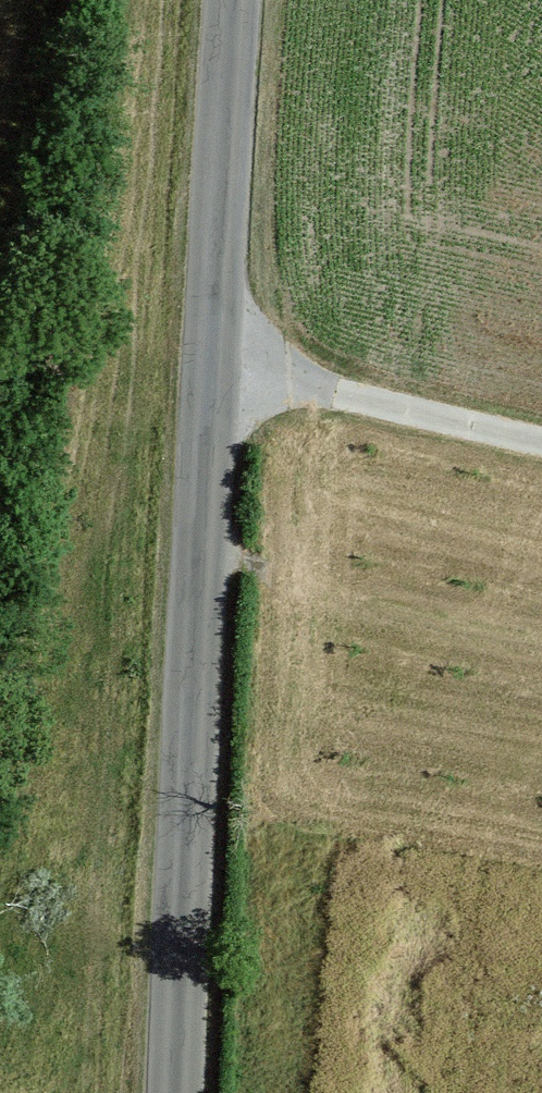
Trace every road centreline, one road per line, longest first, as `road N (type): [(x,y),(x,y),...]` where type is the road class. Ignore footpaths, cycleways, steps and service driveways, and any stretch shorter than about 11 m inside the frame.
road 1 (unclassified): [(176,1092),(207,370),(233,0)]
road 2 (track): [(198,542),(541,625)]
road 3 (track): [(207,370),(541,451)]

